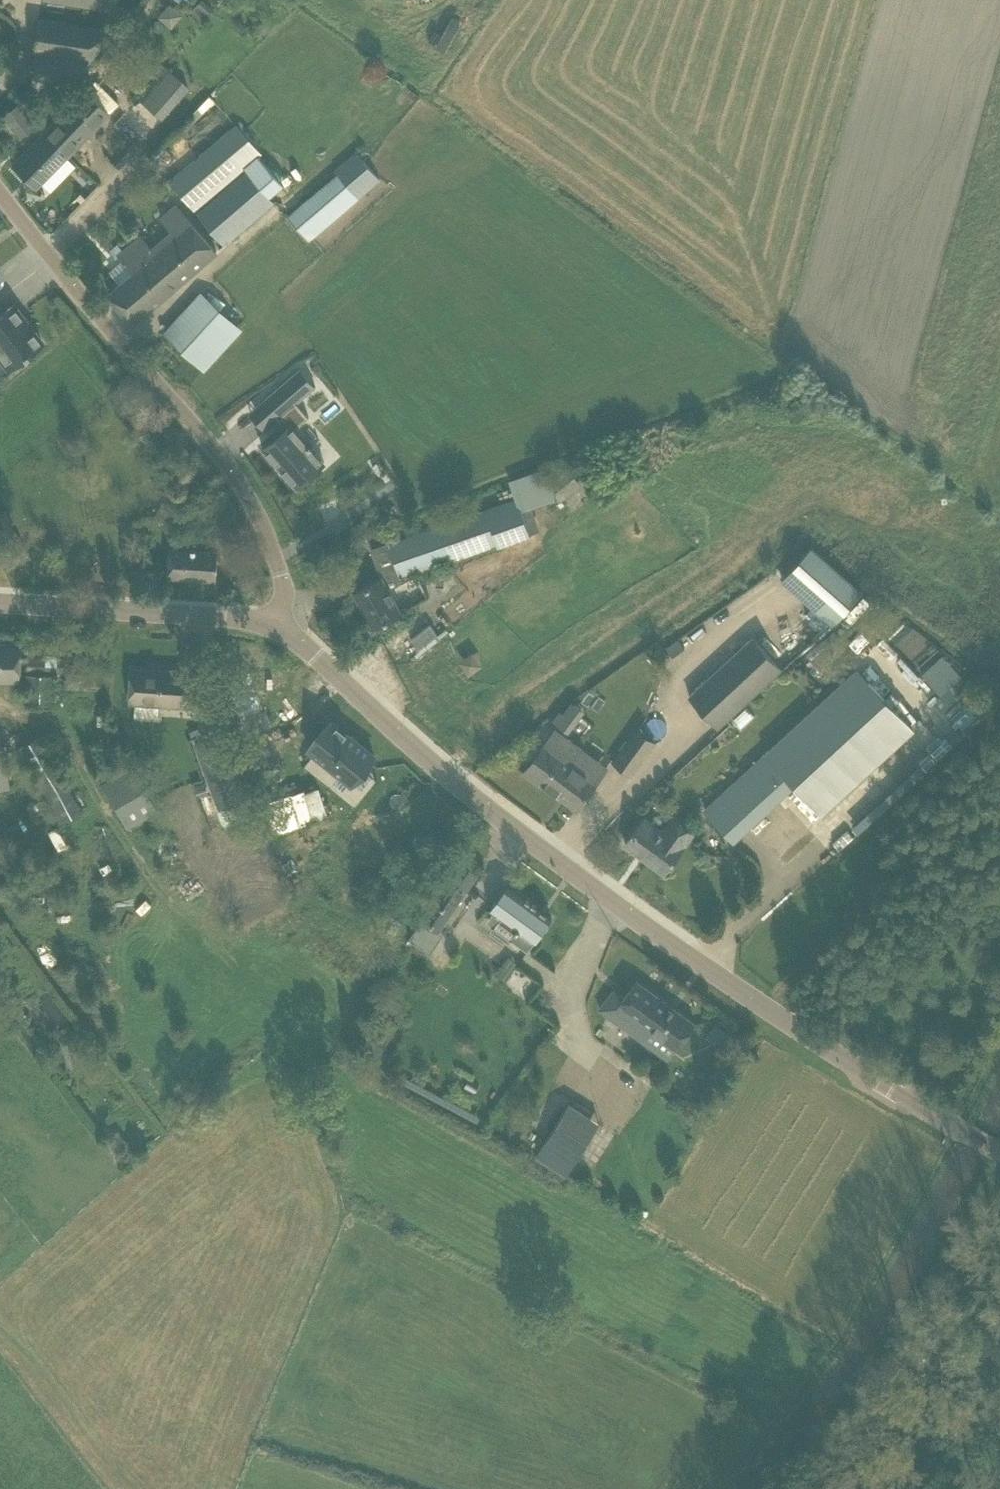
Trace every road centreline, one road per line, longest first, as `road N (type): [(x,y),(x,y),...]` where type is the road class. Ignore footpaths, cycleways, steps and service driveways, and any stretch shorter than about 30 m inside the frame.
road 1 (tertiary): [(999,1153),(704,967),(563,867),(329,672),(292,614)]
road 2 (residential): [(292,614),(273,561),(206,446),(74,295),(0,192)]
road 3 (tertiary): [(0,602),(292,614)]

